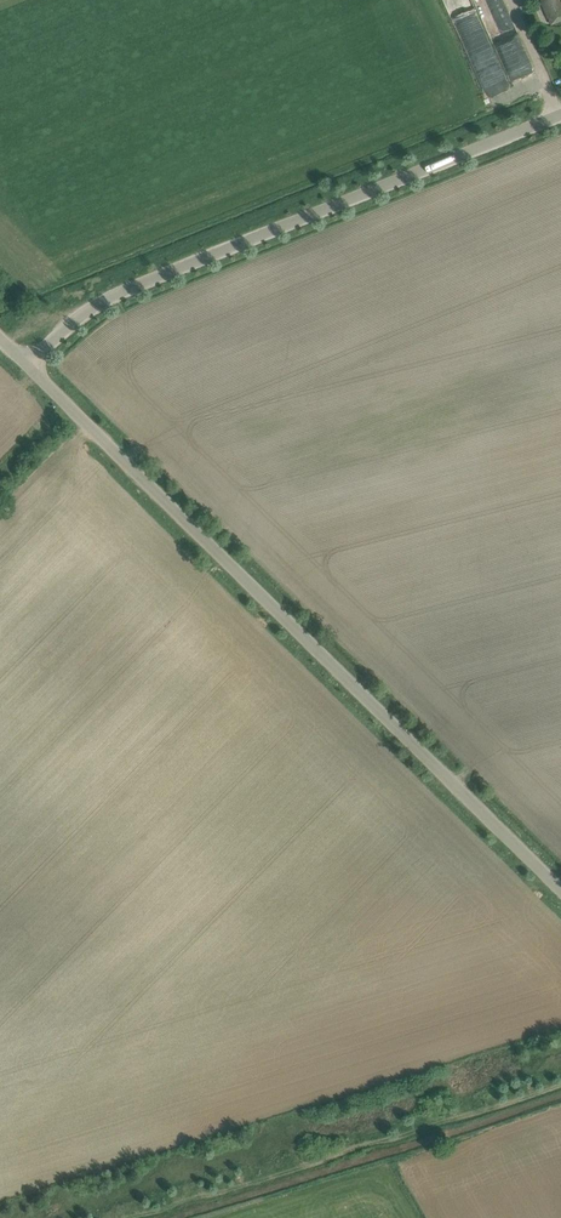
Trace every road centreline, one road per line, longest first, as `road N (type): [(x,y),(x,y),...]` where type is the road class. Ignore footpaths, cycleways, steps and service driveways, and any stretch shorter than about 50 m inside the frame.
road 1 (unclassified): [(560,890),(27,364)]
road 2 (unclassified): [(27,364),(117,294),(560,115)]
road 3 (track): [(560,1083),(135,1217)]

